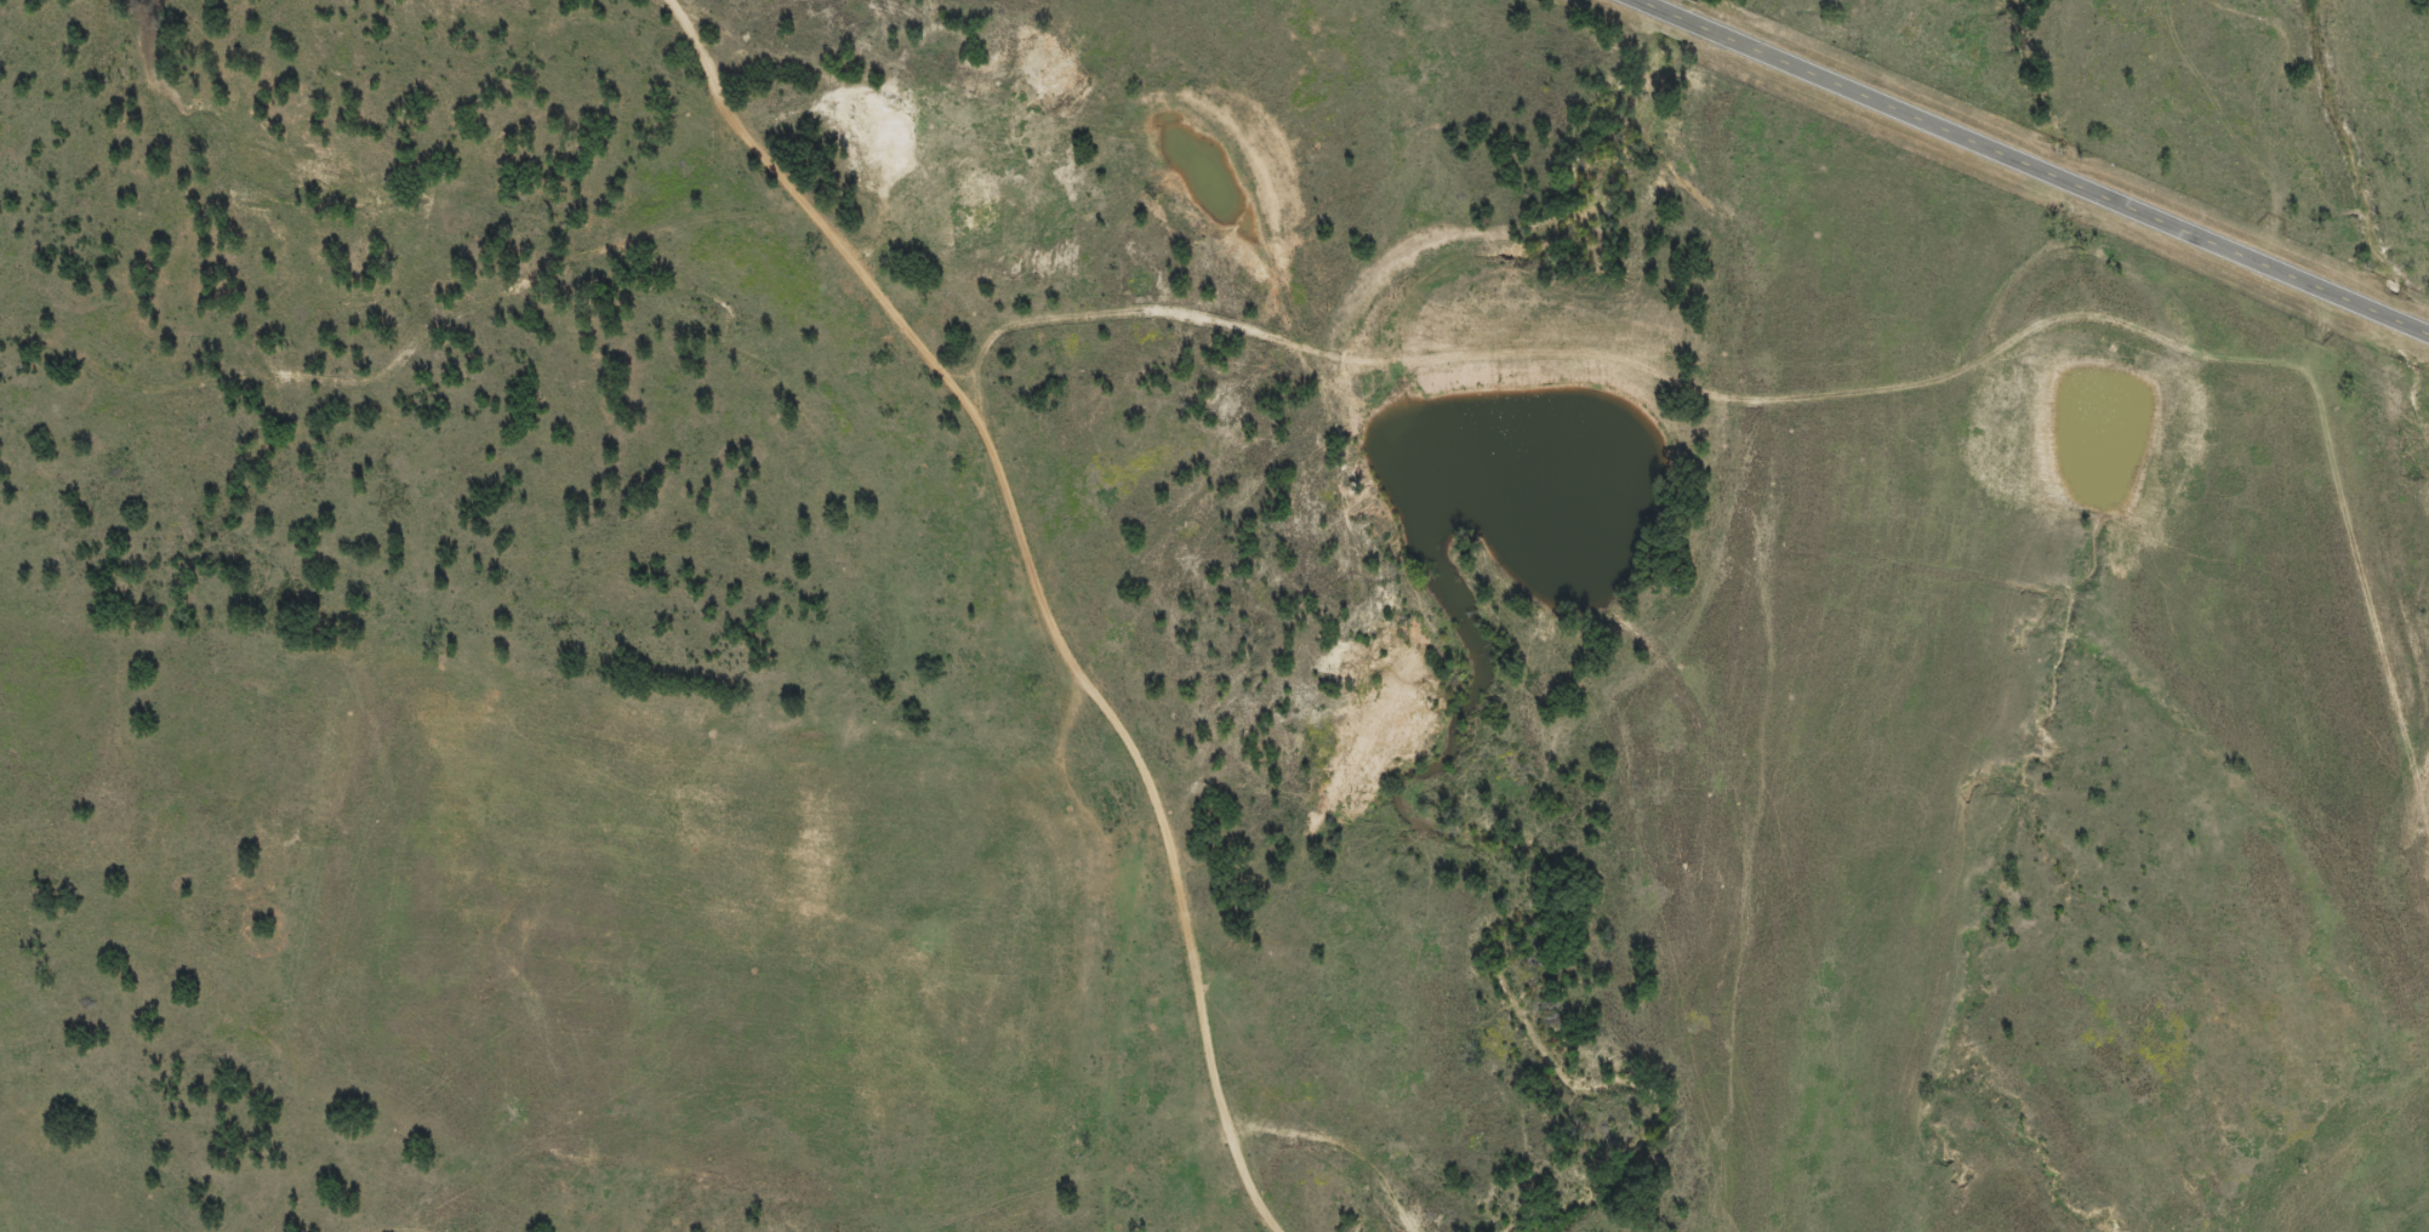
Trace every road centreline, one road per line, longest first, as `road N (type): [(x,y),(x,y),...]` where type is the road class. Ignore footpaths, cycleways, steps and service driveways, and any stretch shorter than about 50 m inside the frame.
road 1 (secondary): [(2428,330),(1653,0)]

